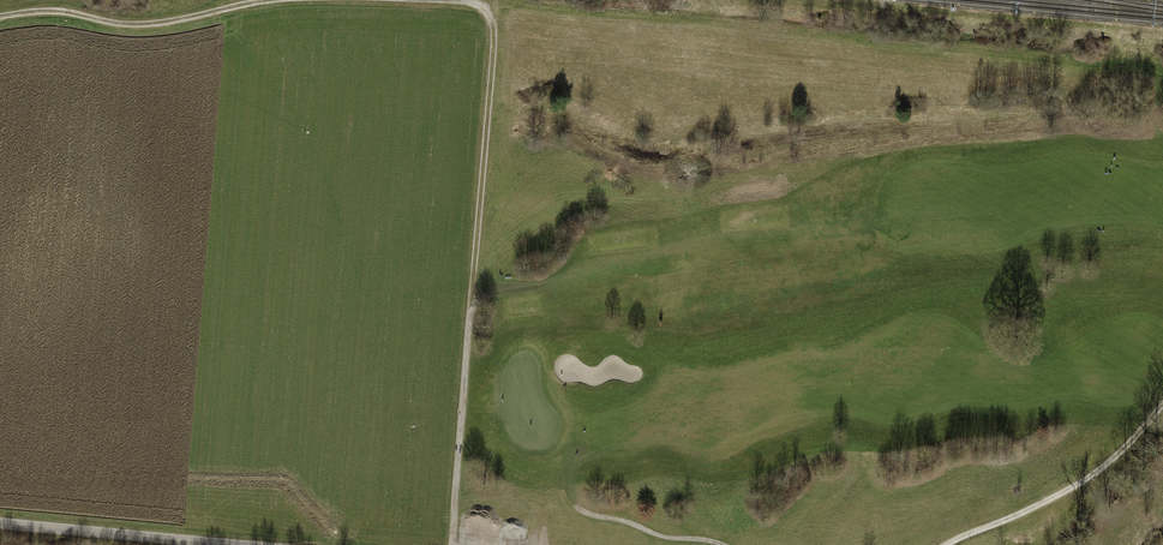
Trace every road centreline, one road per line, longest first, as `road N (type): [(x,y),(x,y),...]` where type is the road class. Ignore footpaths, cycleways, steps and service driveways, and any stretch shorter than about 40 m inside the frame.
road 1 (track): [(469,0),(497,2),(454,544)]
road 2 (unclassified): [(0,521),(278,544)]
road 3 (track): [(949,544),(1098,475),(1162,407)]
road 4 (track): [(0,15),(58,8),(142,24),(239,0)]
road 5 (track): [(718,544),(669,542),(582,515),(561,493)]

